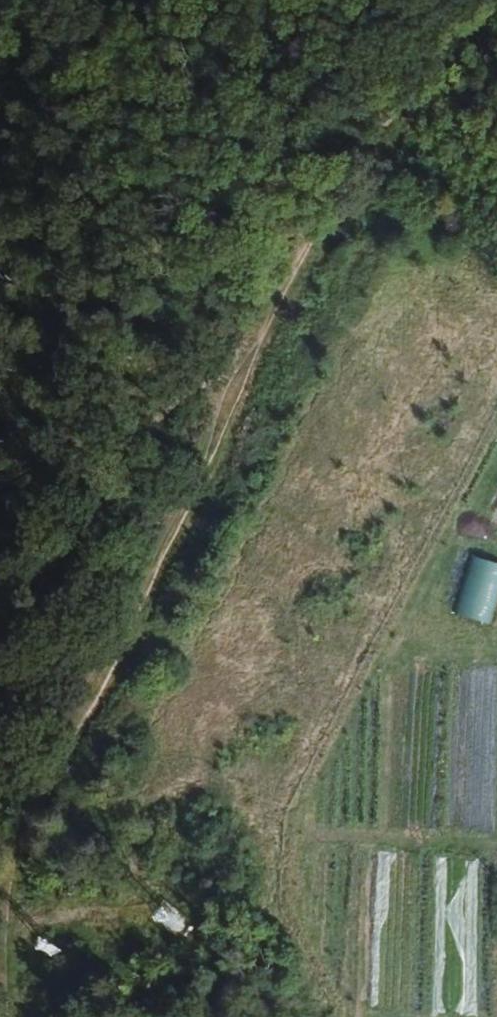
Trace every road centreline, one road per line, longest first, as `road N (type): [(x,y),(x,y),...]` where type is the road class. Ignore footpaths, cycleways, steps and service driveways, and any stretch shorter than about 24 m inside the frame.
road 1 (track): [(496,5),(458,41),(275,326),(23,885),(0,1007)]

